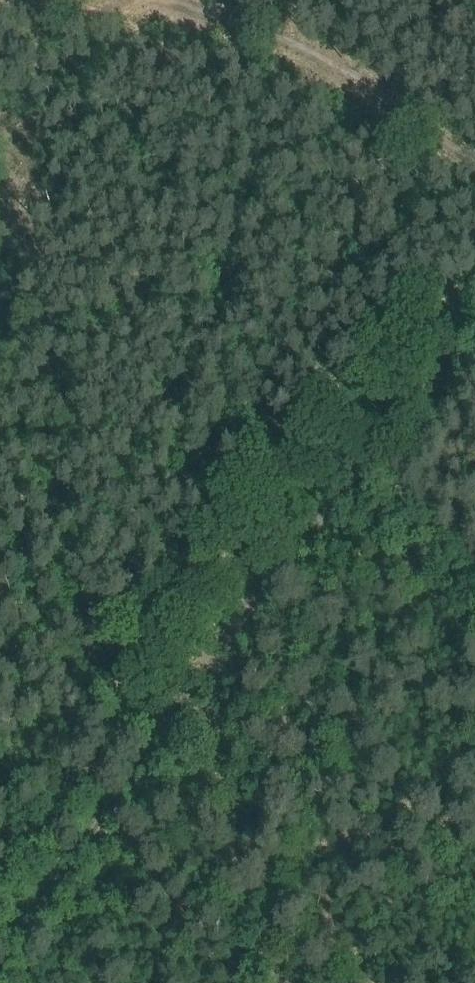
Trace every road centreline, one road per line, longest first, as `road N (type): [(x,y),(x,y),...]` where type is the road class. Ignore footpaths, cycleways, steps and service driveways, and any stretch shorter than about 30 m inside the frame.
road 1 (track): [(474,363),(304,545),(0,957)]
road 2 (track): [(474,157),(264,39),(153,8),(71,0)]
road 3 (track): [(375,470),(474,576)]

